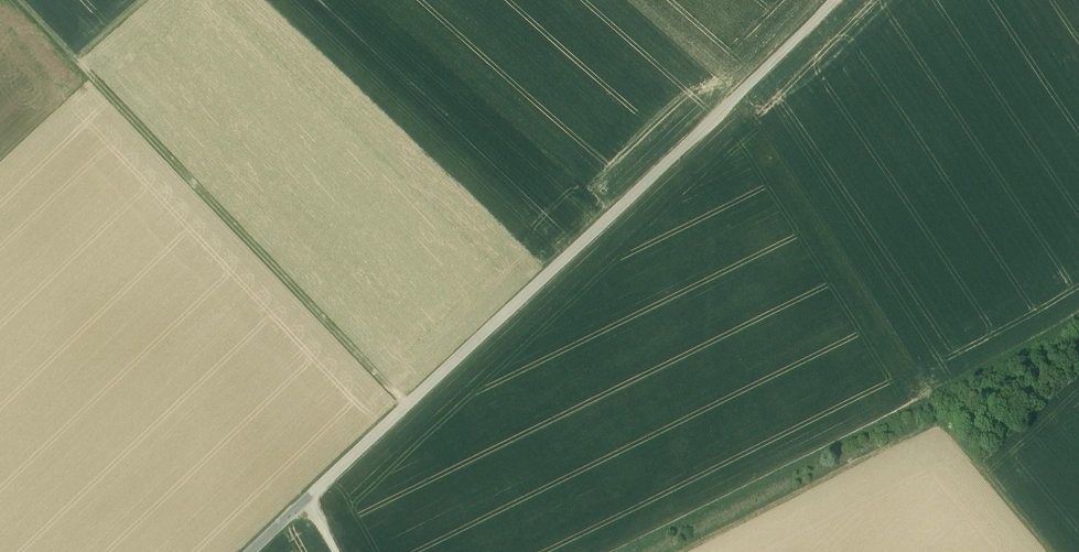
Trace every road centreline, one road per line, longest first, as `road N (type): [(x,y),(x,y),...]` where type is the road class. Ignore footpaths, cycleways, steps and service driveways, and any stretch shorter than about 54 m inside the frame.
road 1 (unclassified): [(834,0),(250,551)]
road 2 (track): [(15,0),(381,380)]
road 3 (track): [(623,551),(1078,320)]
road 4 (track): [(942,418),(677,551)]
road 5 (track): [(1053,551),(929,401)]

